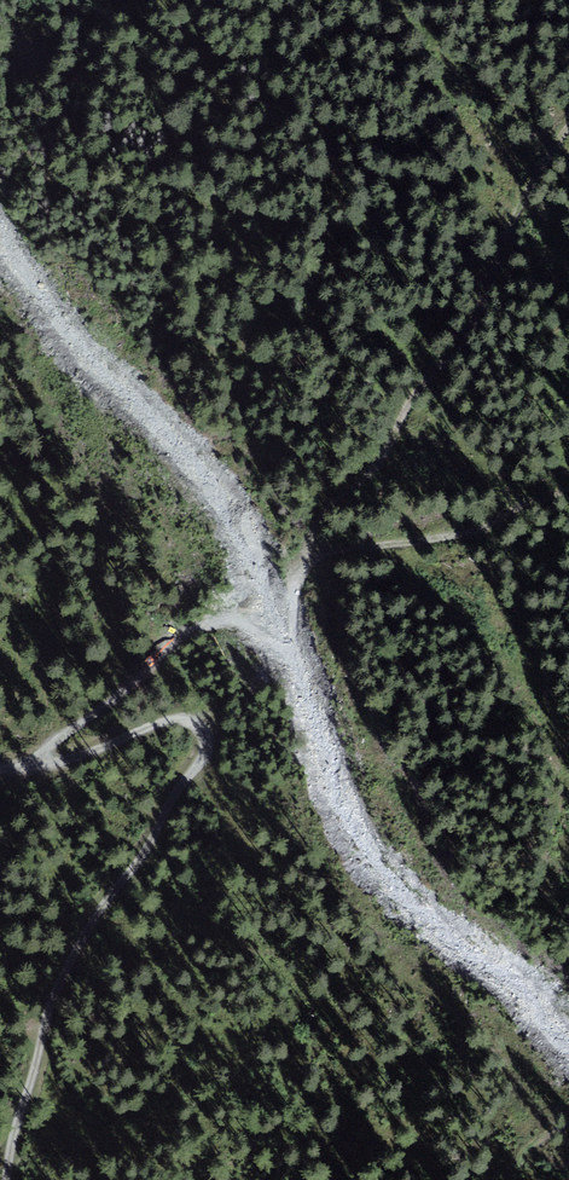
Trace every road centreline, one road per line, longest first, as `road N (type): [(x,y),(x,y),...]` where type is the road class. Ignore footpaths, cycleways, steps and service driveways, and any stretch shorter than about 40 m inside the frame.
road 1 (track): [(0,771),(53,764),(43,752),(184,634),(254,617),(293,595),(312,533),(381,457),(410,399),(443,359),(568,126)]
road 2 (track): [(10,1179),(33,1055),(60,980),(205,755),(194,722),(165,720),(53,764)]
road 3 (track): [(305,560),(471,534),(568,490)]

